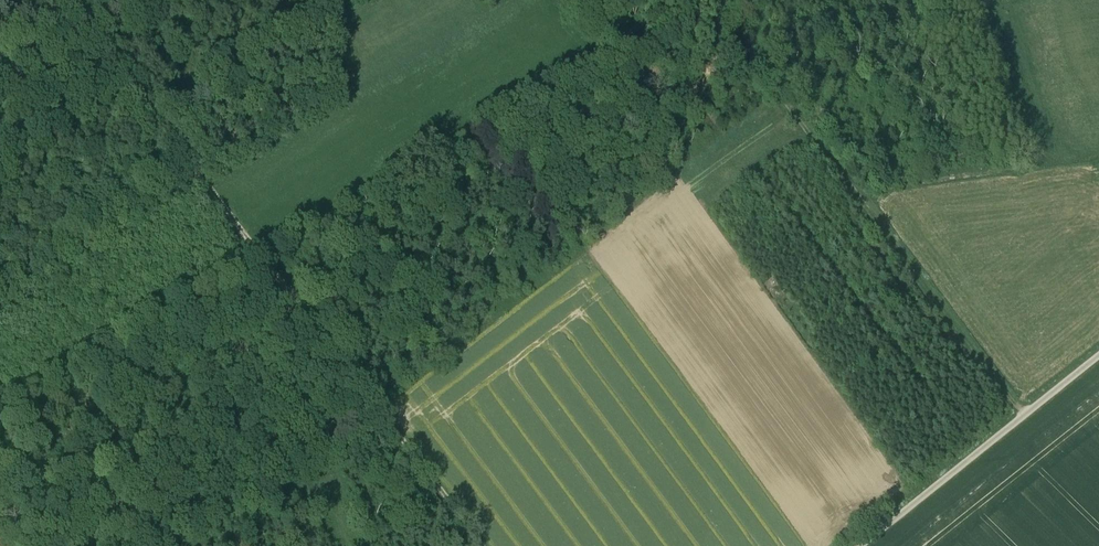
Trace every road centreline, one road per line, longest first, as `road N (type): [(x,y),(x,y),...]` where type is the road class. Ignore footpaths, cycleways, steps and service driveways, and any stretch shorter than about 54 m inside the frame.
road 1 (track): [(689,0),(53,382),(0,403)]
road 2 (track): [(480,545),(66,0)]
road 3 (track): [(1024,421),(707,0)]
road 4 (unclassified): [(1098,360),(867,545)]
road 5 (track): [(394,432),(205,545)]
road 6 (track): [(153,115),(310,22)]

